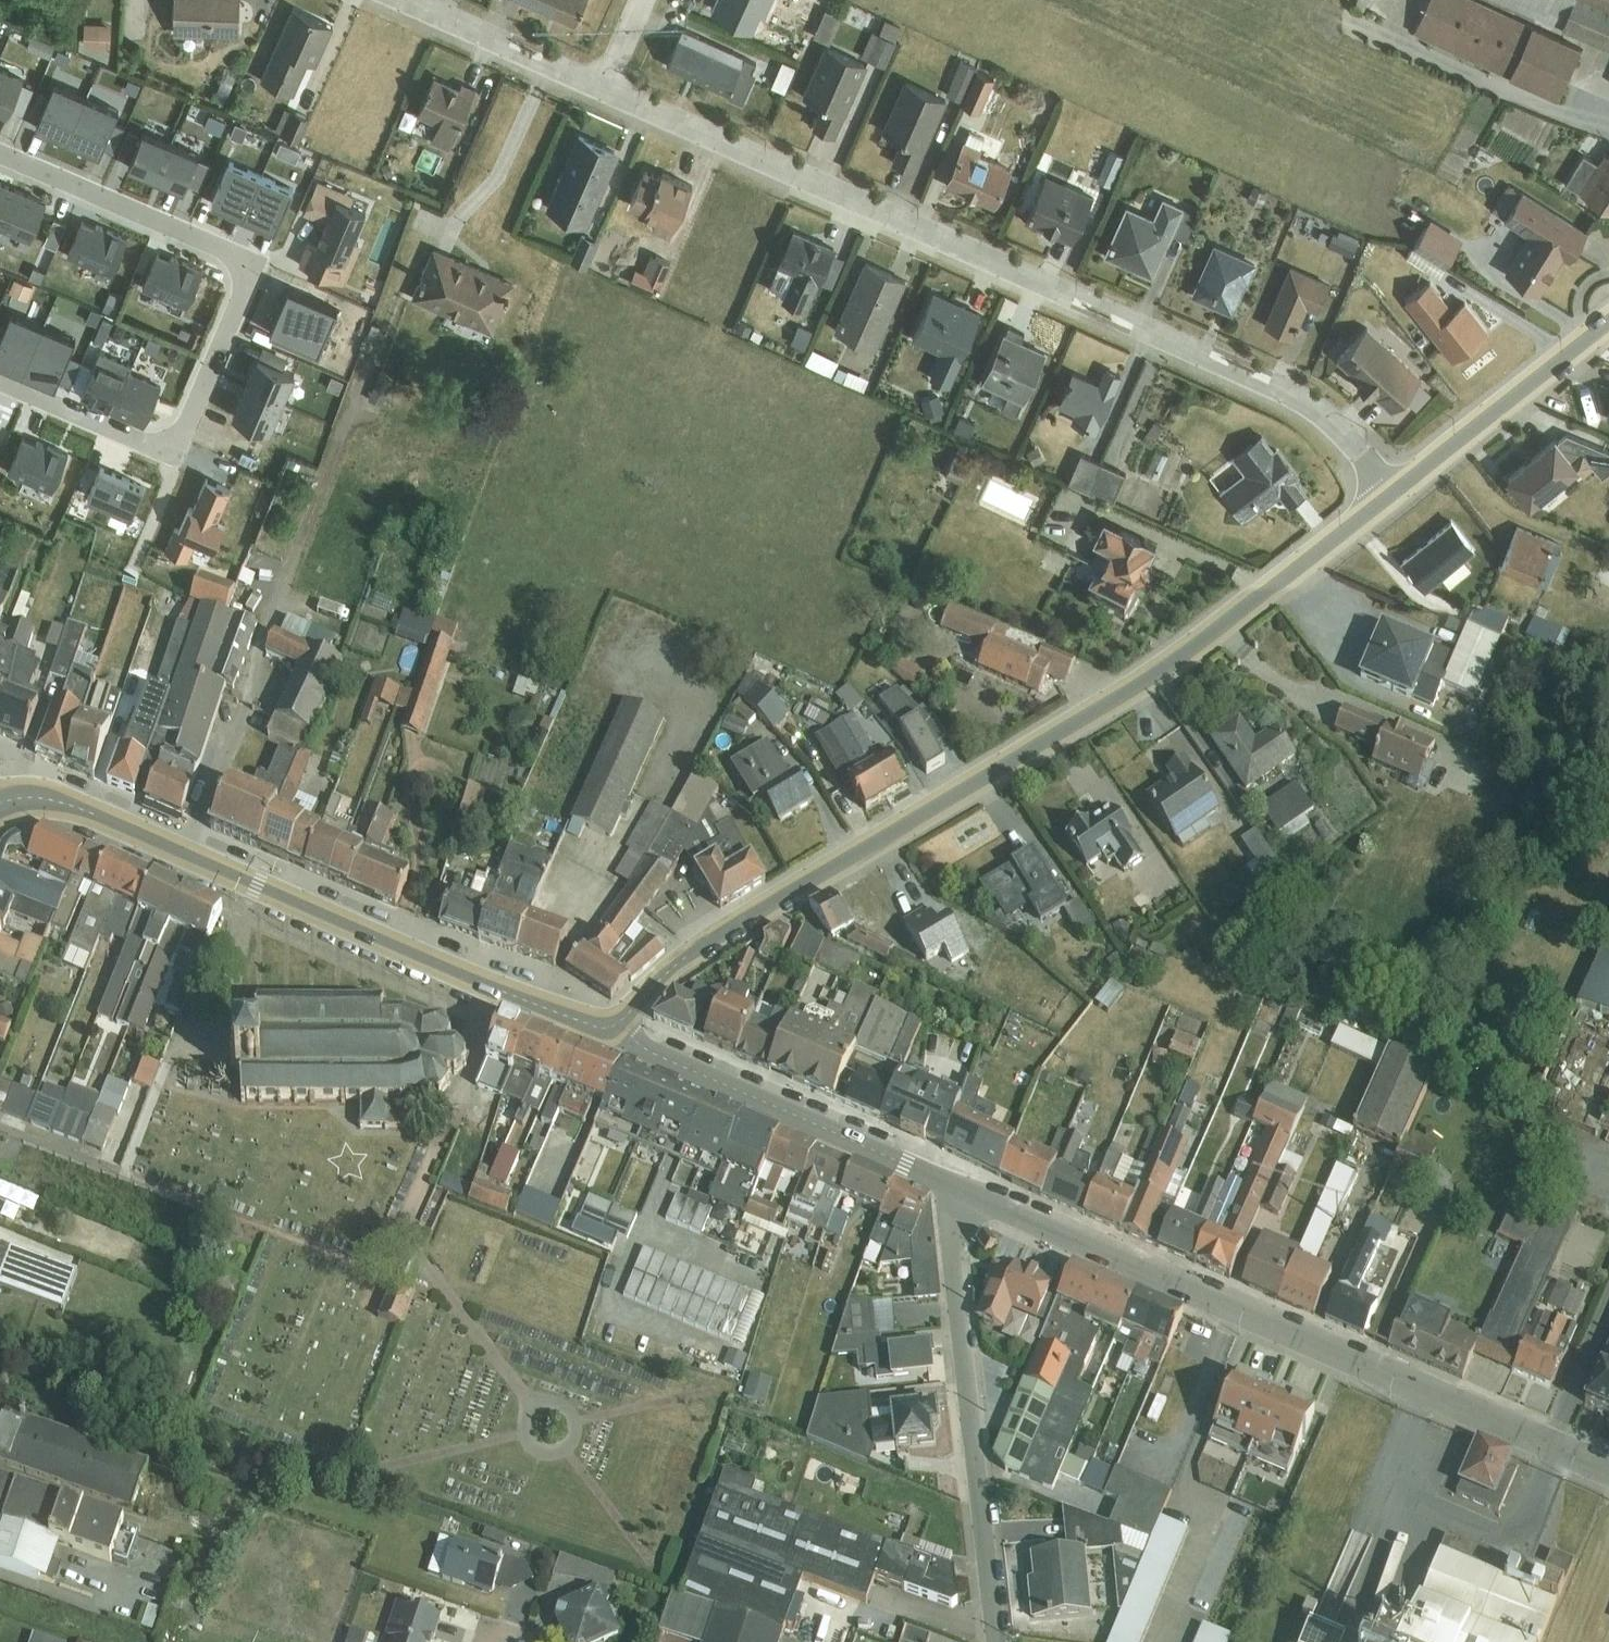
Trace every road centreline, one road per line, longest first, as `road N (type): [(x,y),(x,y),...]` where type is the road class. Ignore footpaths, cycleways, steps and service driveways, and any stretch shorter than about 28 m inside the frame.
road 1 (residential): [(1392,493),(1340,429),(1293,392),(409,0)]
road 2 (secondary): [(1392,493),(1195,649),(686,957),(617,1026)]
road 3 (residential): [(1608,1469),(955,1184)]
road 4 (secondary): [(617,1026),(599,1029),(546,1010),(65,805),(36,798),(0,807)]
road 5 (residential): [(0,380),(139,440),(177,437),(245,274),(229,250),(0,153)]
road 6 (residential): [(955,1184),(953,1256),(996,1641)]
road 7 (residential): [(955,1184),(692,1073),(617,1026)]
road 8 (secondary): [(1608,321),(1392,493)]

